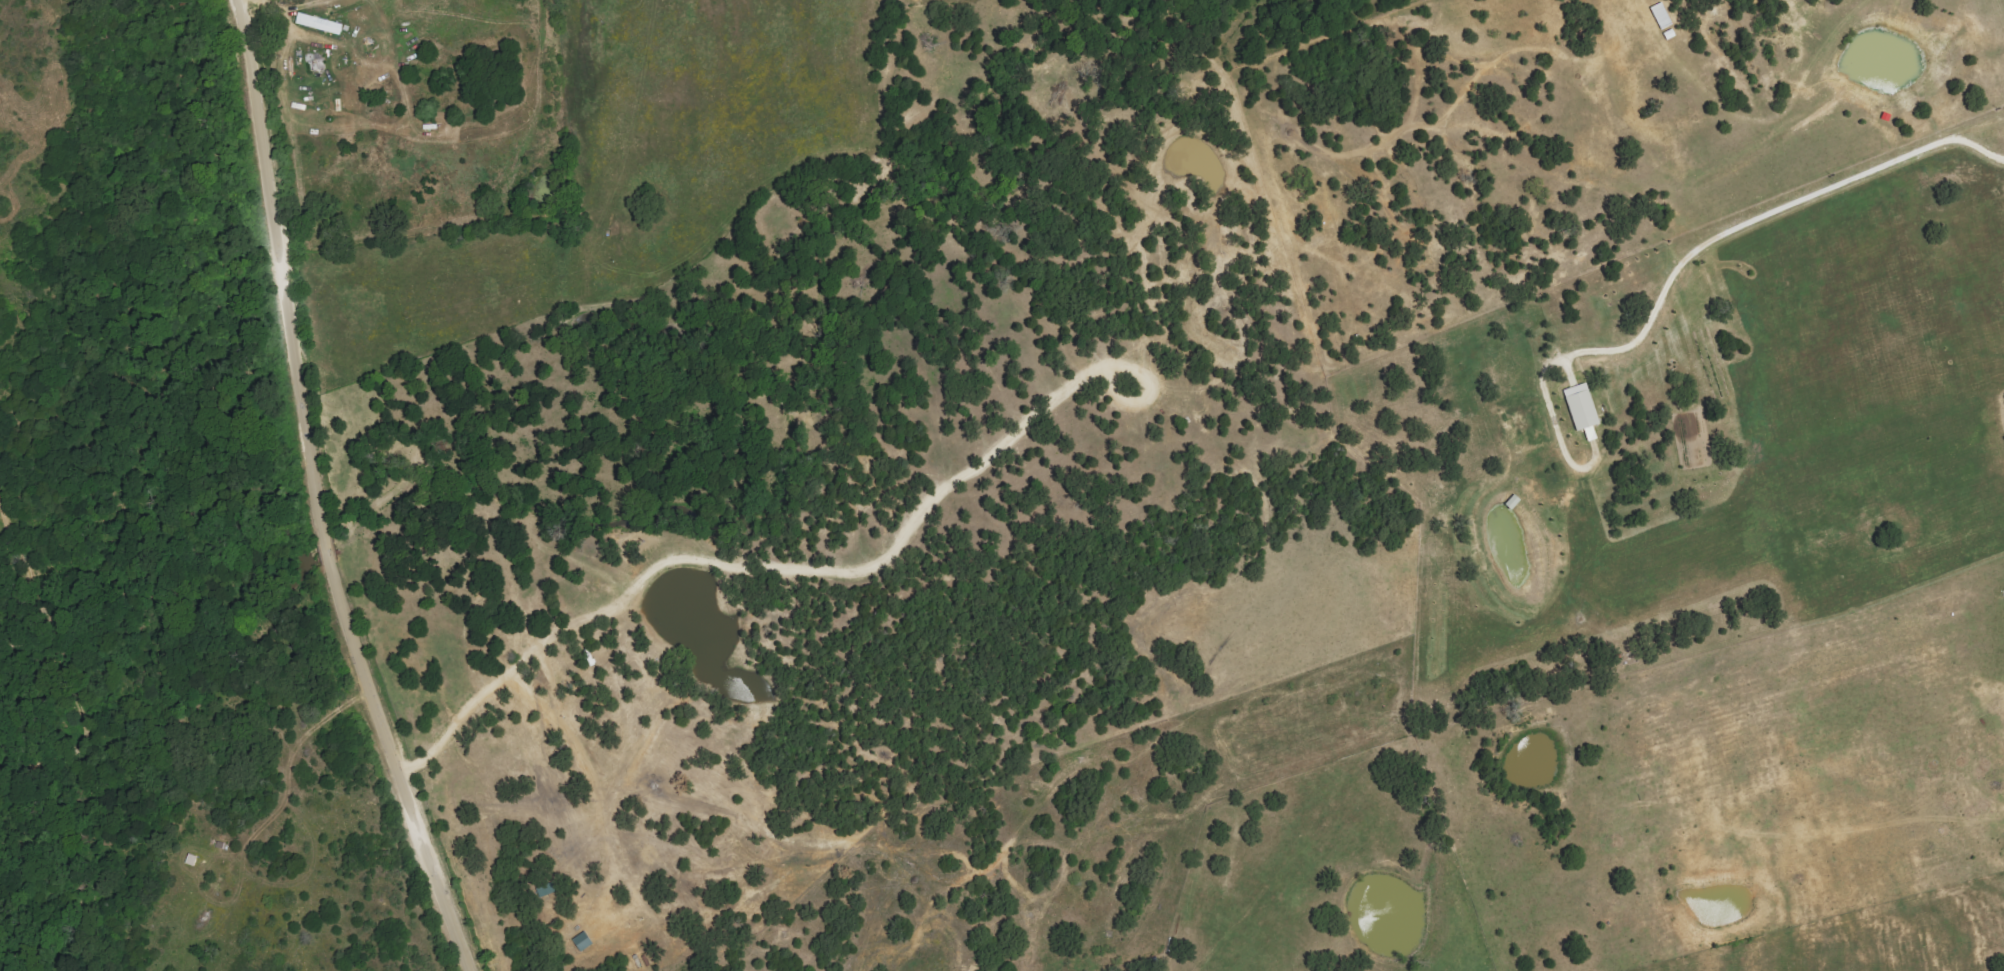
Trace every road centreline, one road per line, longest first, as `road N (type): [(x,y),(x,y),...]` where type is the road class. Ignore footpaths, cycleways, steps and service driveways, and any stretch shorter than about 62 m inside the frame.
road 1 (residential): [(466,970),(331,545),(243,7)]

